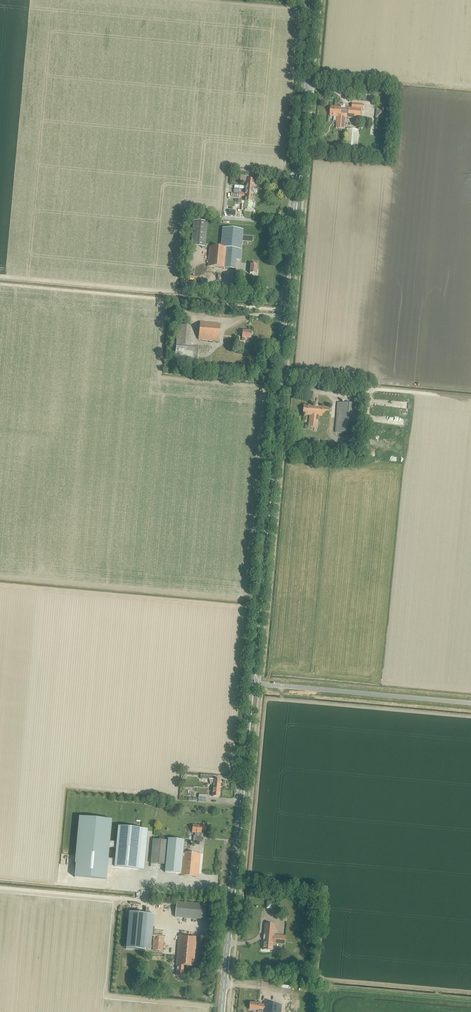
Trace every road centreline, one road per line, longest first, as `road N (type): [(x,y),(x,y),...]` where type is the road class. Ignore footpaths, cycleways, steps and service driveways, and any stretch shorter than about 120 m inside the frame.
road 1 (secondary): [(251,683),(312,0)]
road 2 (secondary): [(221,1011),(251,683)]
road 3 (unclassified): [(251,683),(470,703)]

